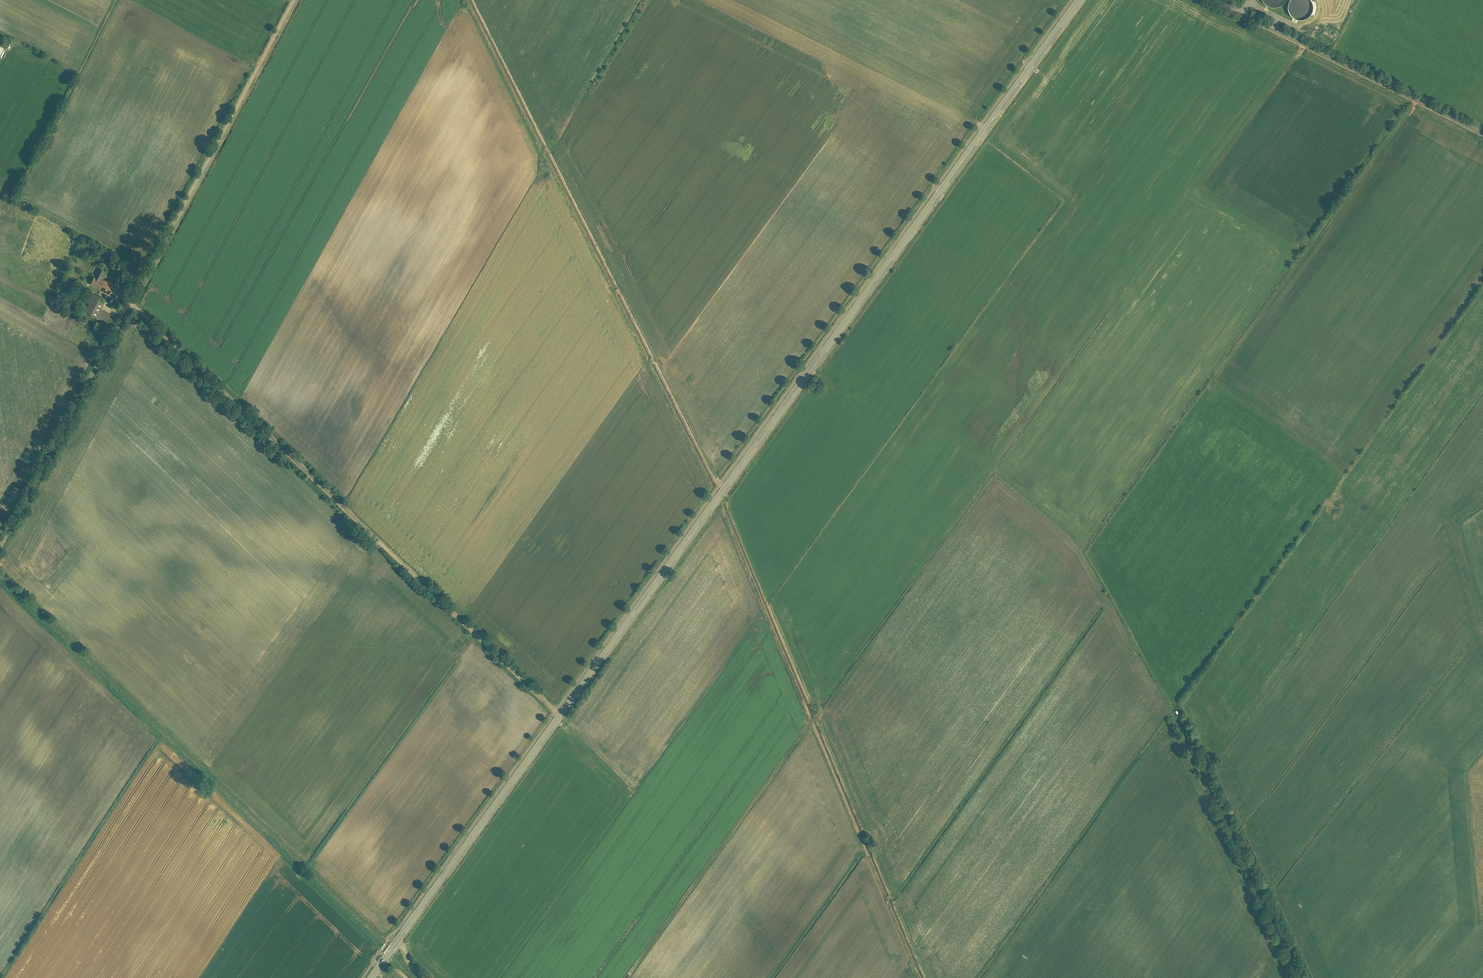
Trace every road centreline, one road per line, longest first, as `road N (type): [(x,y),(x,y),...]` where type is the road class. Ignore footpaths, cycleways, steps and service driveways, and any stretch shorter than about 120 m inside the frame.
road 1 (secondary): [(371,977),(1079,0)]
road 2 (unclassified): [(295,0),(0,549)]
road 3 (unclassified): [(1212,0),(1482,132)]
road 4 (track): [(1301,977),(1176,716)]

